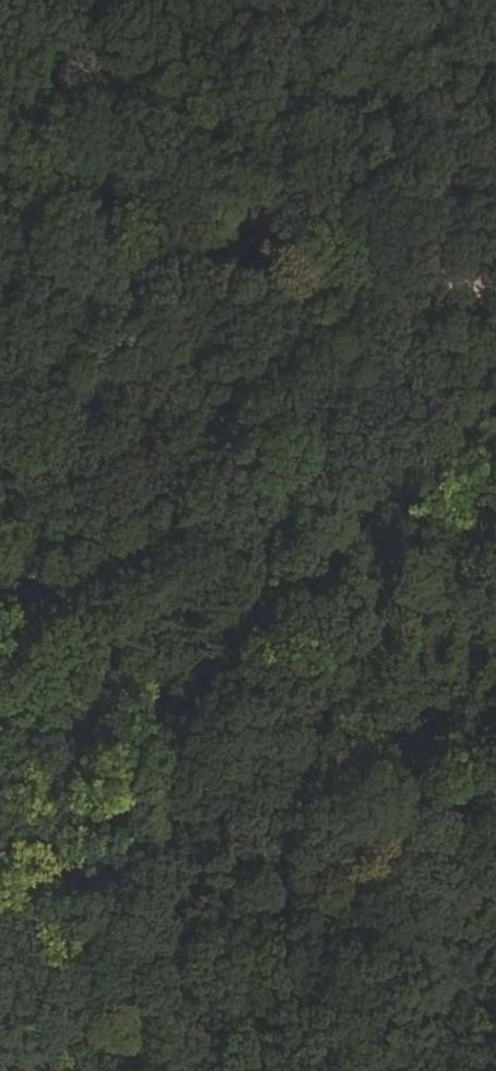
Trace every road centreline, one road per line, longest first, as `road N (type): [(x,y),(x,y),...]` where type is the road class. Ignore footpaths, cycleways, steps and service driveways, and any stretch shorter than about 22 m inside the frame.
road 1 (track): [(495,373),(0,950)]
road 2 (track): [(332,1070),(495,483)]
road 3 (track): [(0,634),(64,799),(434,706)]
road 4 (track): [(0,130),(495,304)]

